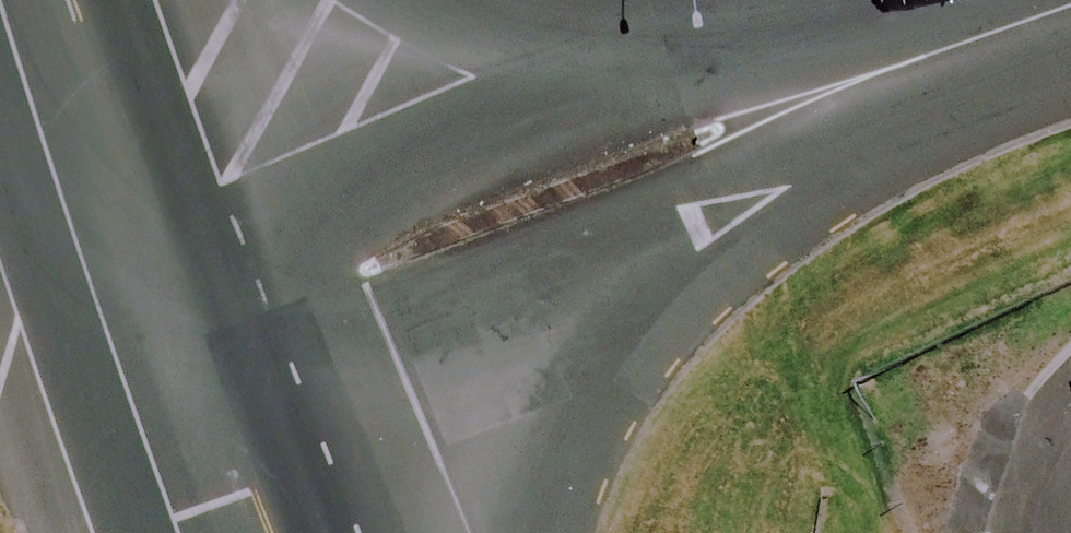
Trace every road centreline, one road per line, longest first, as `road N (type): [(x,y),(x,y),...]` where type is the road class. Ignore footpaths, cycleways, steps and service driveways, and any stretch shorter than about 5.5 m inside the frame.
road 1 (tertiary): [(687,123),(356,270),(197,326)]
road 2 (tertiary): [(1019,0),(687,123)]
road 3 (secondary): [(197,326),(77,0)]
road 4 (secondary): [(414,0),(687,123)]
road 5 (secondary): [(276,532),(197,326)]

